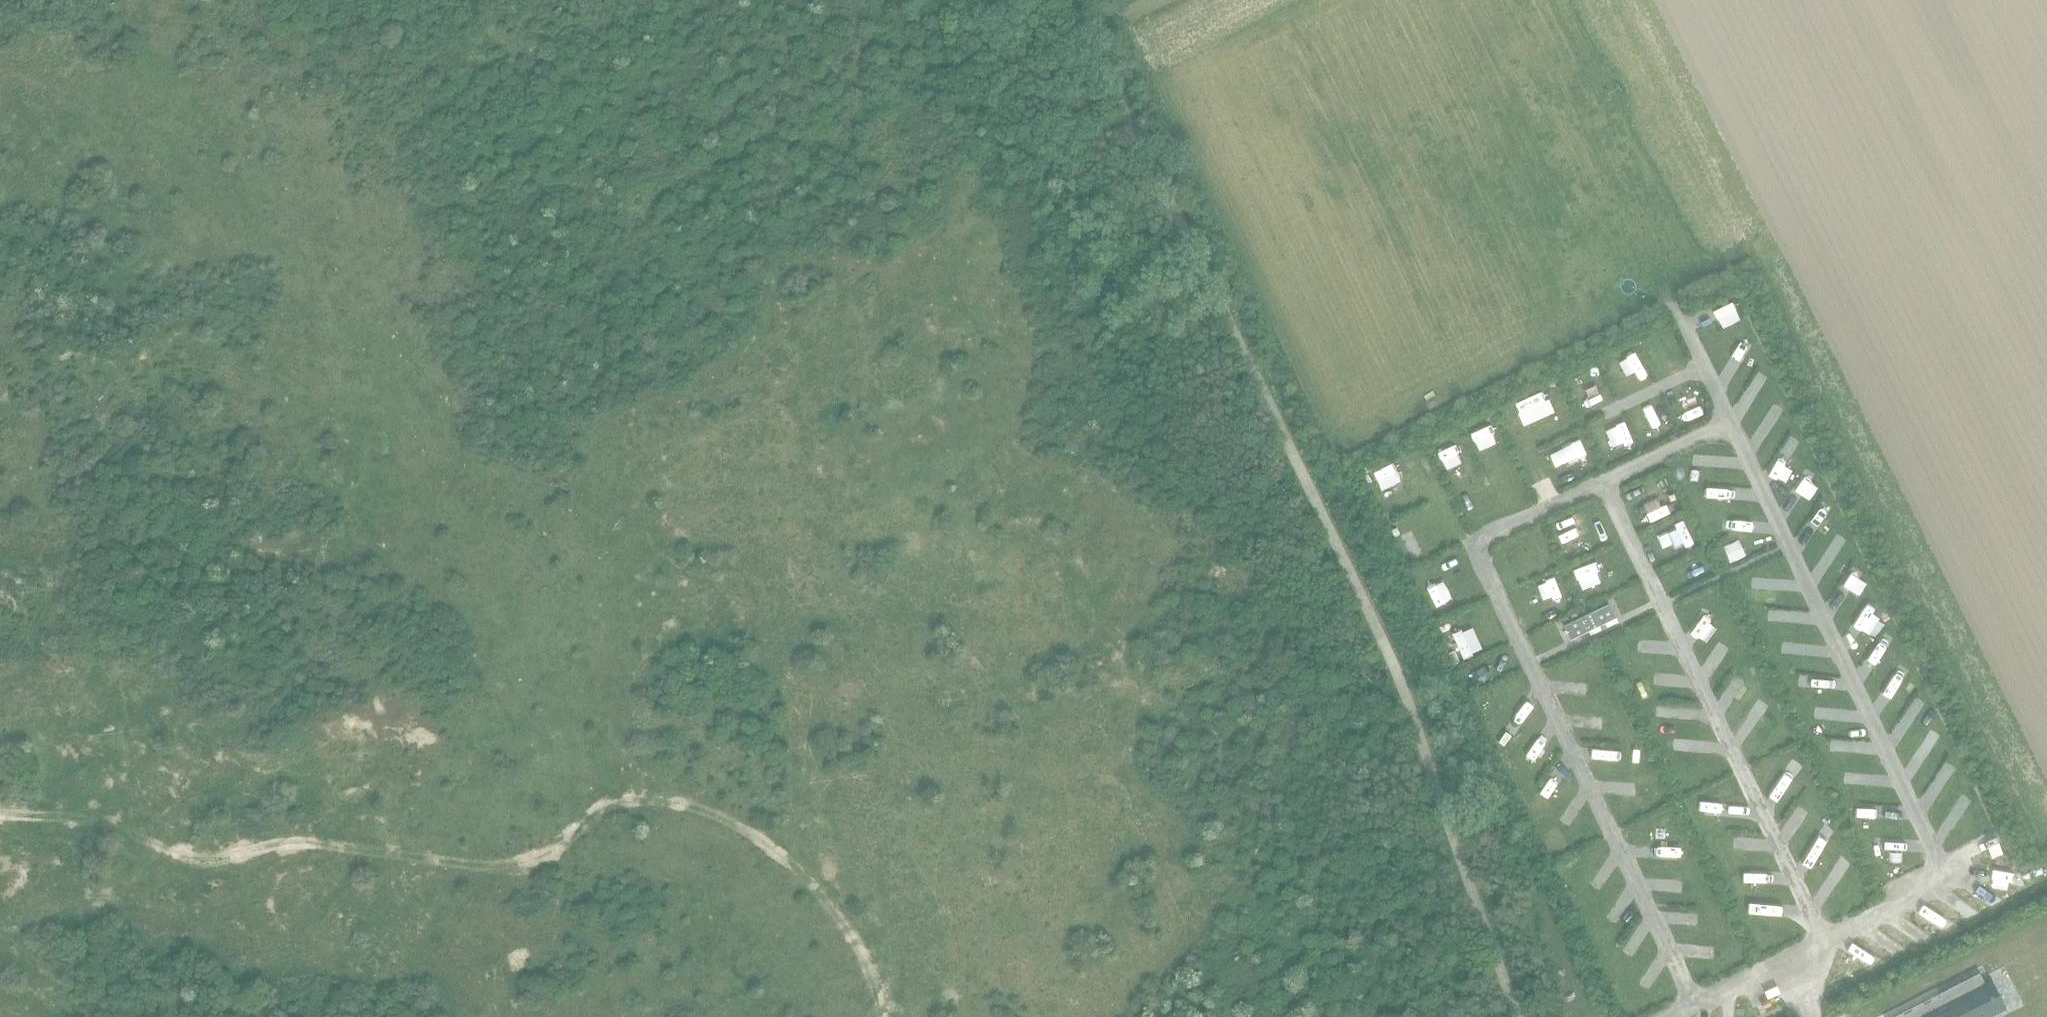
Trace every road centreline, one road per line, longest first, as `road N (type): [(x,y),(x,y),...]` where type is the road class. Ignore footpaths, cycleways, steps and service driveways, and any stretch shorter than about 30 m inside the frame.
road 1 (track): [(879,1016),(860,950),(804,877),(747,828),(689,805),(639,798),(594,815),(542,855),(507,865),(299,841),(205,862),(106,824),(0,813)]

